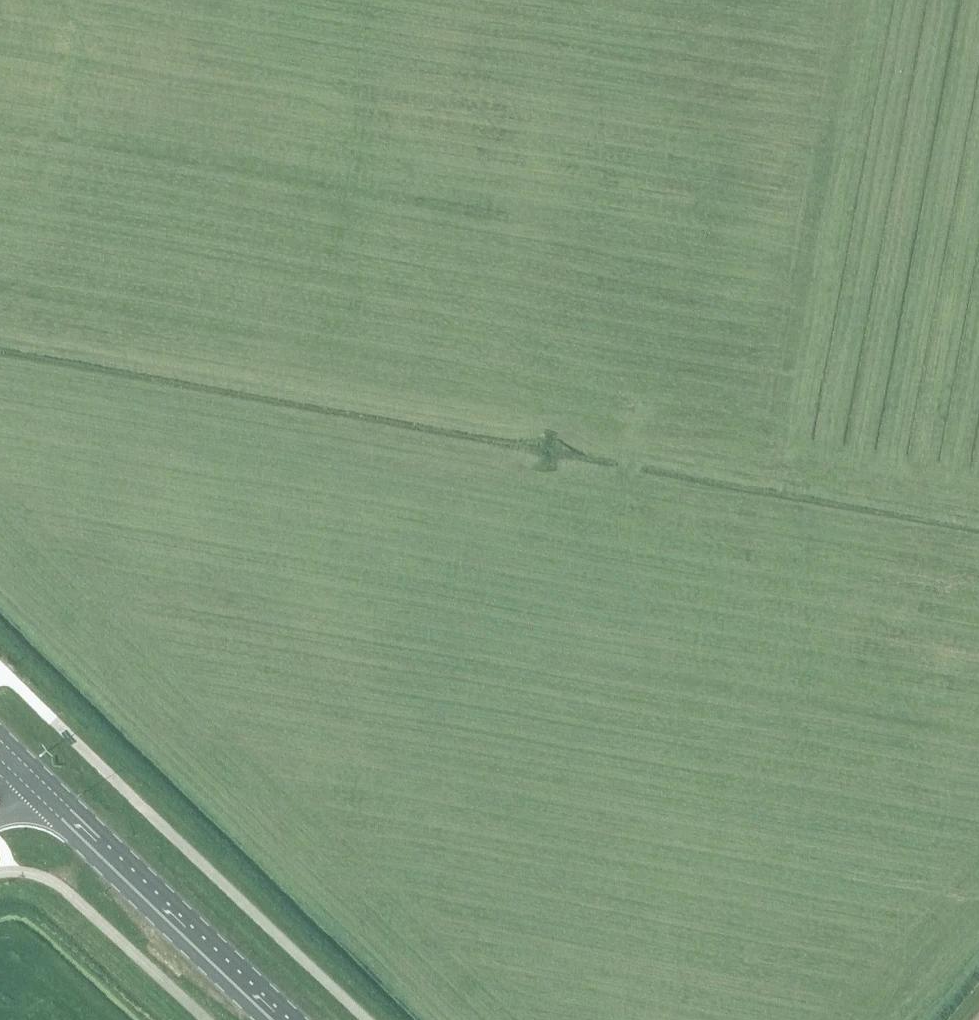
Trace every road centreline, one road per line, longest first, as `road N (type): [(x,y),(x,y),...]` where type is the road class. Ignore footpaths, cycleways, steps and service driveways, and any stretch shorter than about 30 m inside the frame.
road 1 (primary): [(283,1019),(31,784)]

